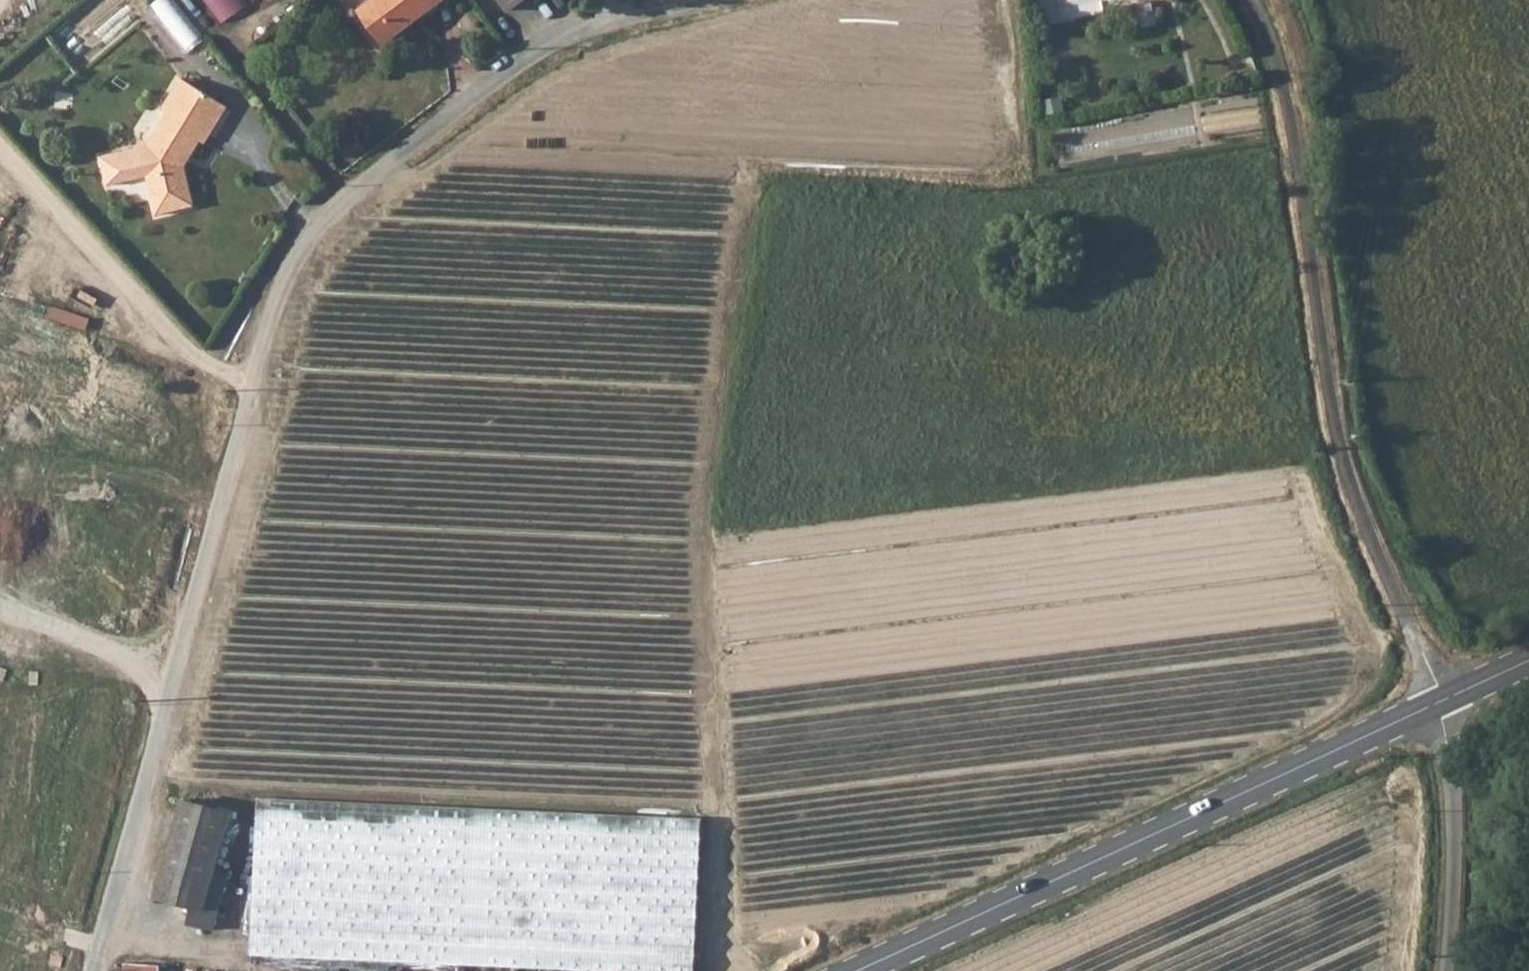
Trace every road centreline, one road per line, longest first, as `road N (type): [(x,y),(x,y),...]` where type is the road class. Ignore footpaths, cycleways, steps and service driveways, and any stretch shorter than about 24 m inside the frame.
road 1 (unclassified): [(613,21),(528,53),(457,102),(320,219),(291,261),(269,308),(91,970)]
road 2 (unclassified): [(1439,708),(1356,508),(1337,443),(1295,166),(1278,81),(1248,0)]
road 3 (secondary): [(863,970),(1439,708)]
road 4 (unclassified): [(1439,708),(1451,862),(1442,970)]

